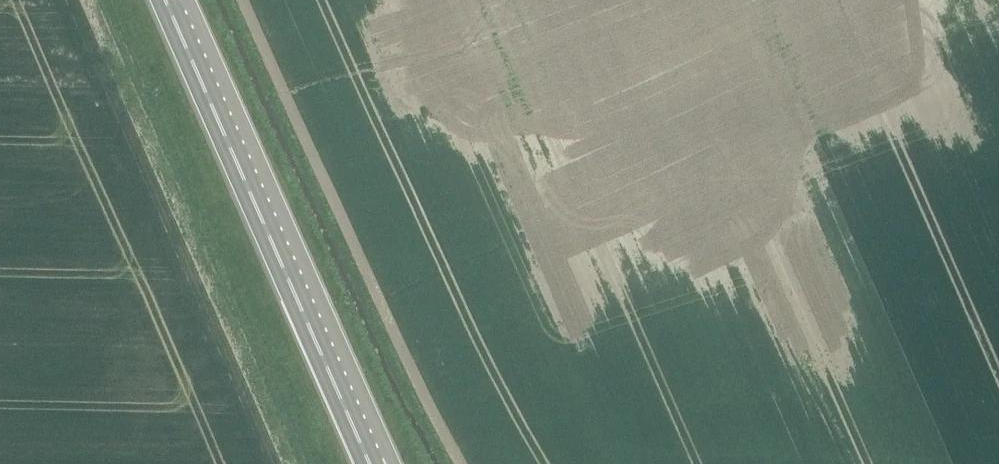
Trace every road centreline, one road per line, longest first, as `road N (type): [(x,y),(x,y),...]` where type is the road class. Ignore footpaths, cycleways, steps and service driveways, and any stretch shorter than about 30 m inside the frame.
road 1 (trunk): [(370,463),(166,0)]

